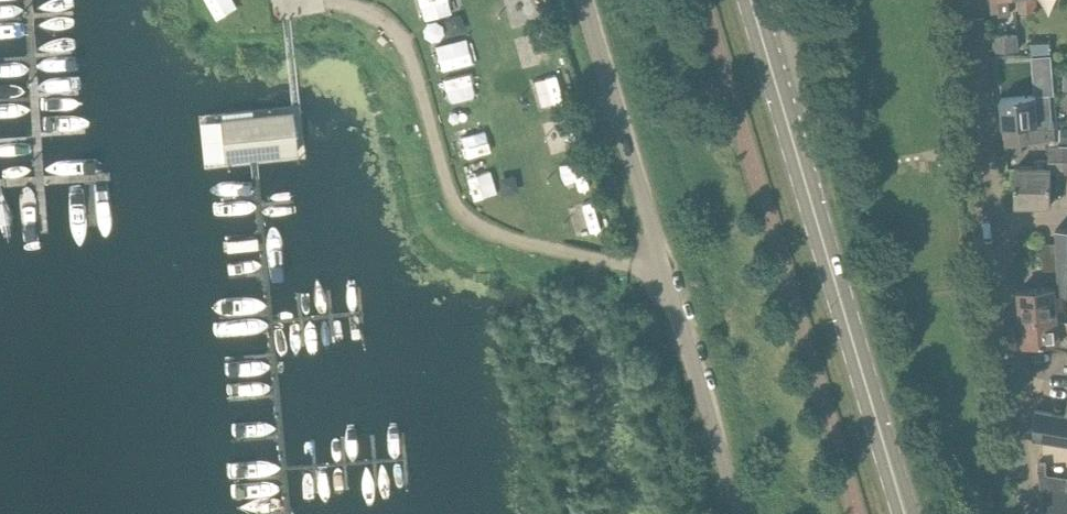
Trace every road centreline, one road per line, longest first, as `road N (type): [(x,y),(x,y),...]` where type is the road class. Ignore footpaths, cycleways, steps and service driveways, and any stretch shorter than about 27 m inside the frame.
road 1 (secondary): [(909,513),(752,0)]
road 2 (unclassified): [(585,0),(739,513)]
road 3 (residential): [(1030,513),(992,218)]
road 4 (residential): [(992,218),(971,0)]

